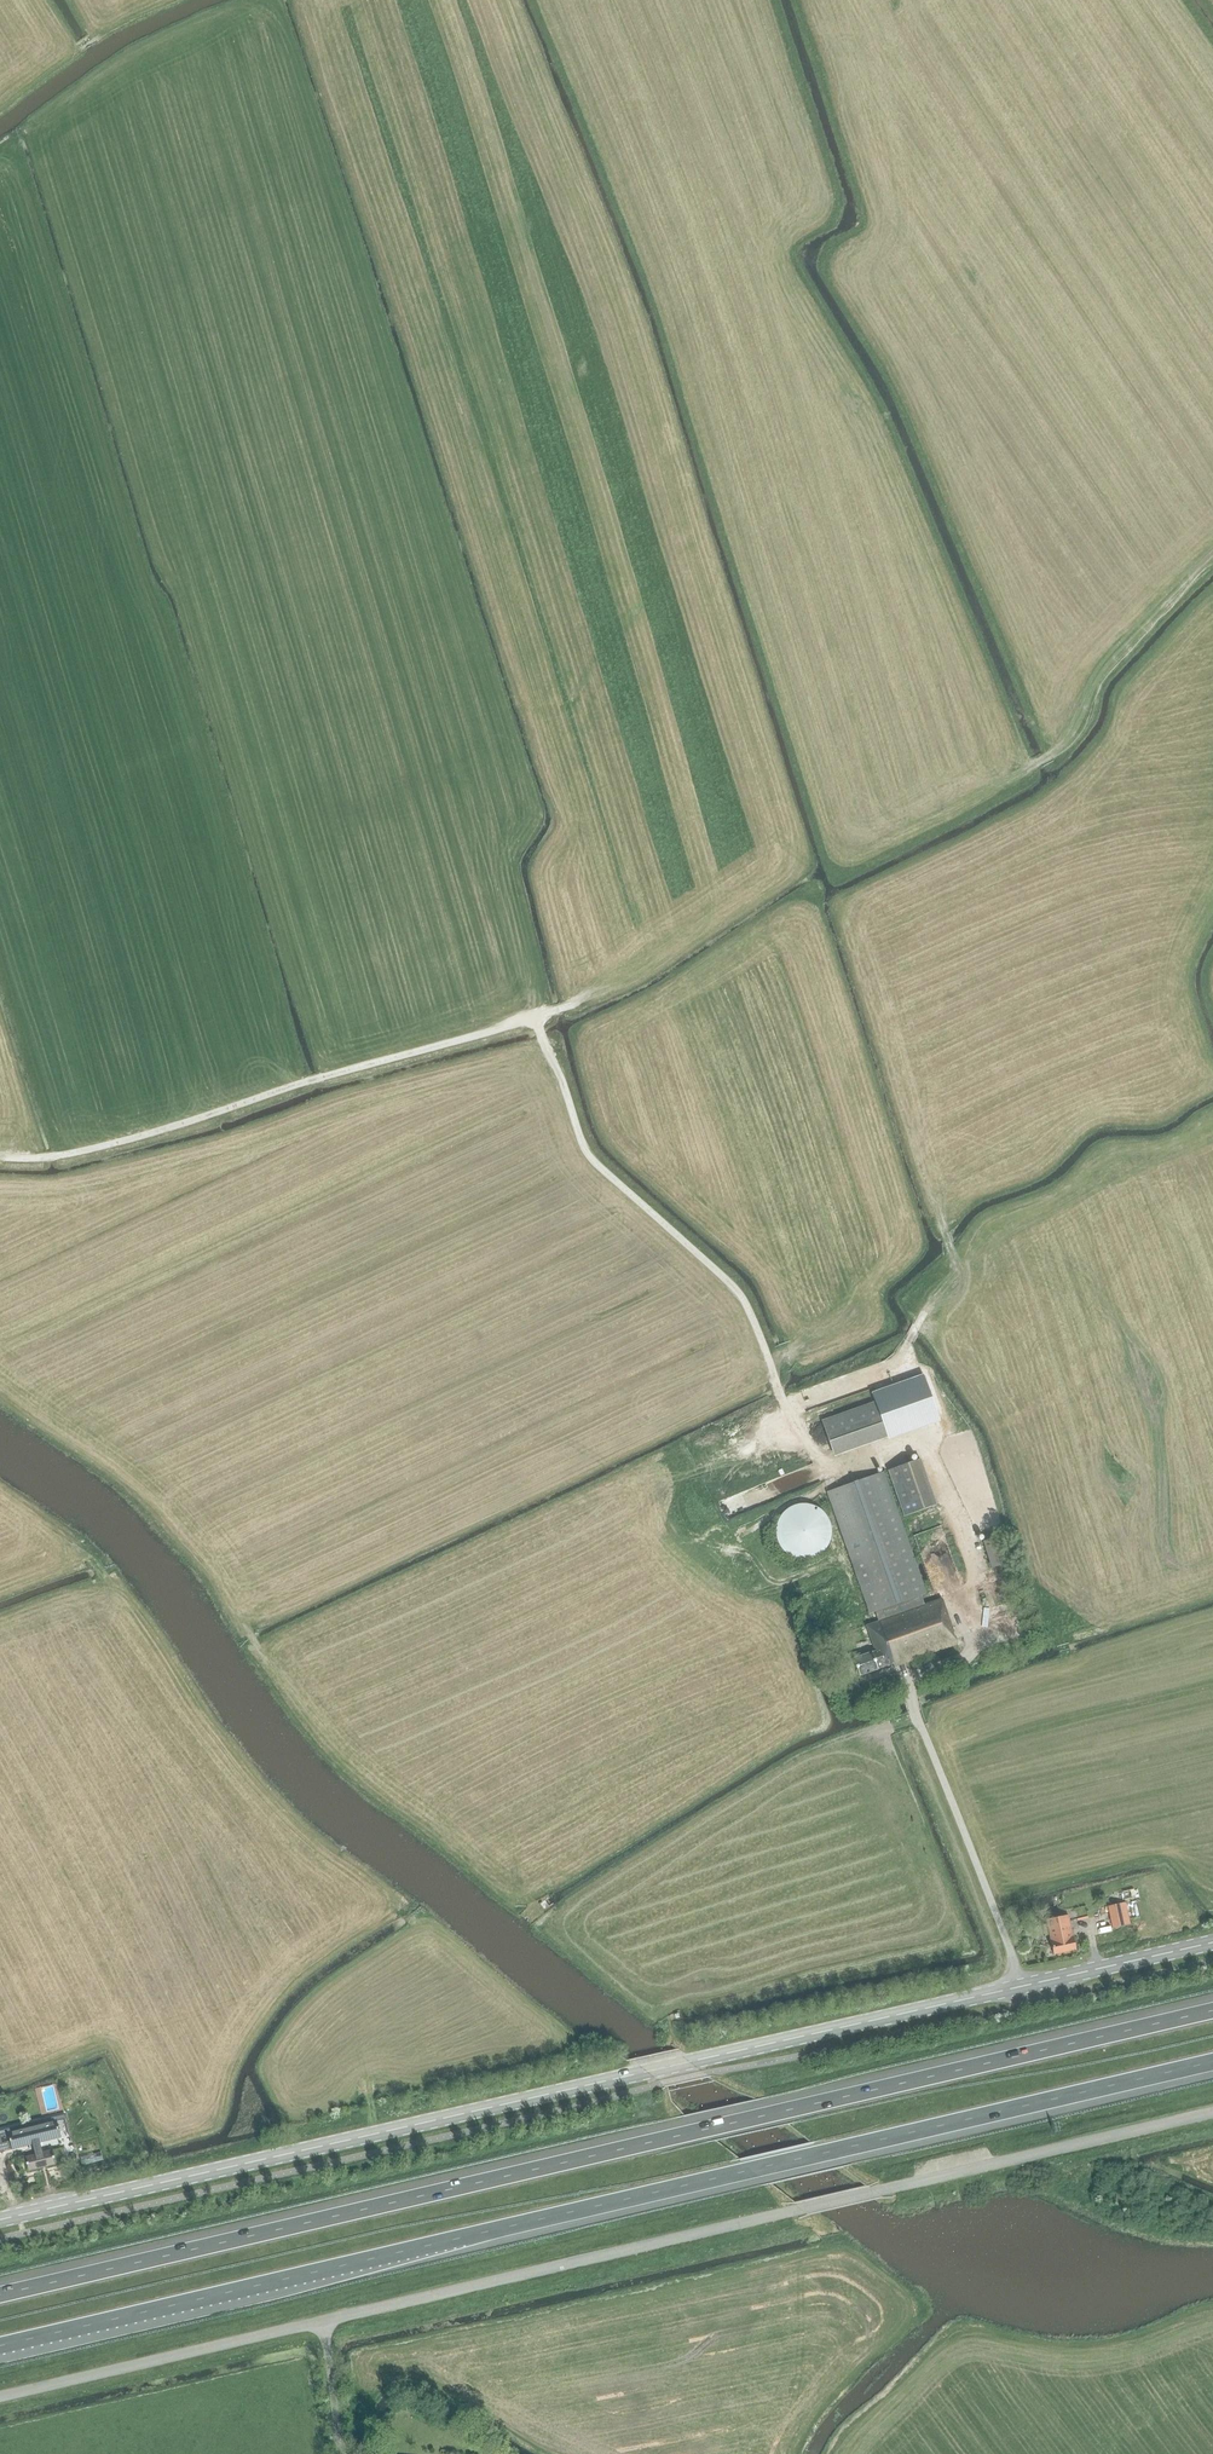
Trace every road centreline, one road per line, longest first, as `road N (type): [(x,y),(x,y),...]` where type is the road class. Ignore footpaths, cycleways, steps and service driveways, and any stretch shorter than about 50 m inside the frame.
road 1 (unclassified): [(0,2396),(1212,2112)]
road 2 (motorway): [(0,2346),(1212,2063)]
road 3 (motorway): [(1212,2012),(0,2295)]
road 4 (tertiary): [(0,2220),(1212,1945)]

